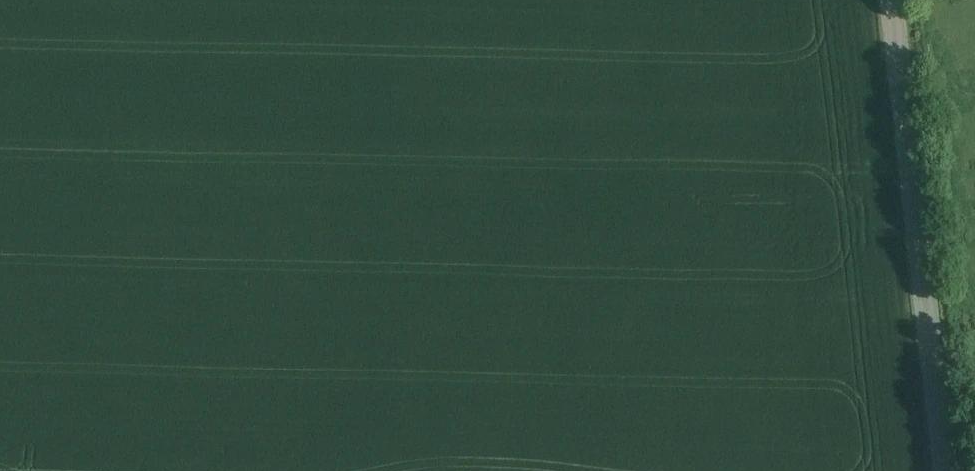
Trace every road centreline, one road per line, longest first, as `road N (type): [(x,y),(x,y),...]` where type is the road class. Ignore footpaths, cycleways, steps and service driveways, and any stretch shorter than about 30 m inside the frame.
road 1 (unclassified): [(893,0),(953,470)]

